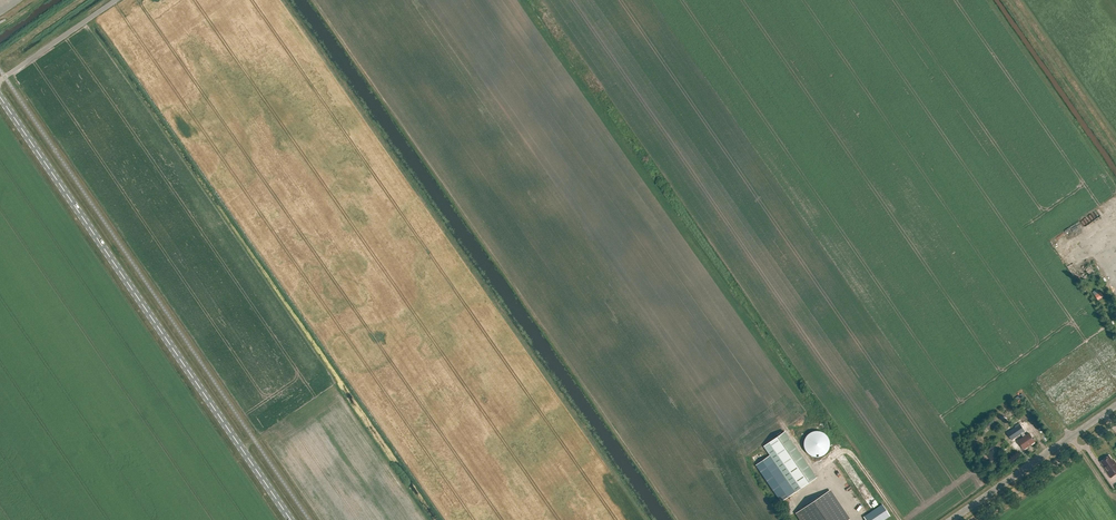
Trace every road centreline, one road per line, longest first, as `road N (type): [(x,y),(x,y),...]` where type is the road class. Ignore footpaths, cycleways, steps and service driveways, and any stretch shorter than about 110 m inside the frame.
road 1 (track): [(284,0),(647,519)]
road 2 (primary): [(291,519),(0,97)]
road 3 (tertiary): [(951,519),(1115,405)]

